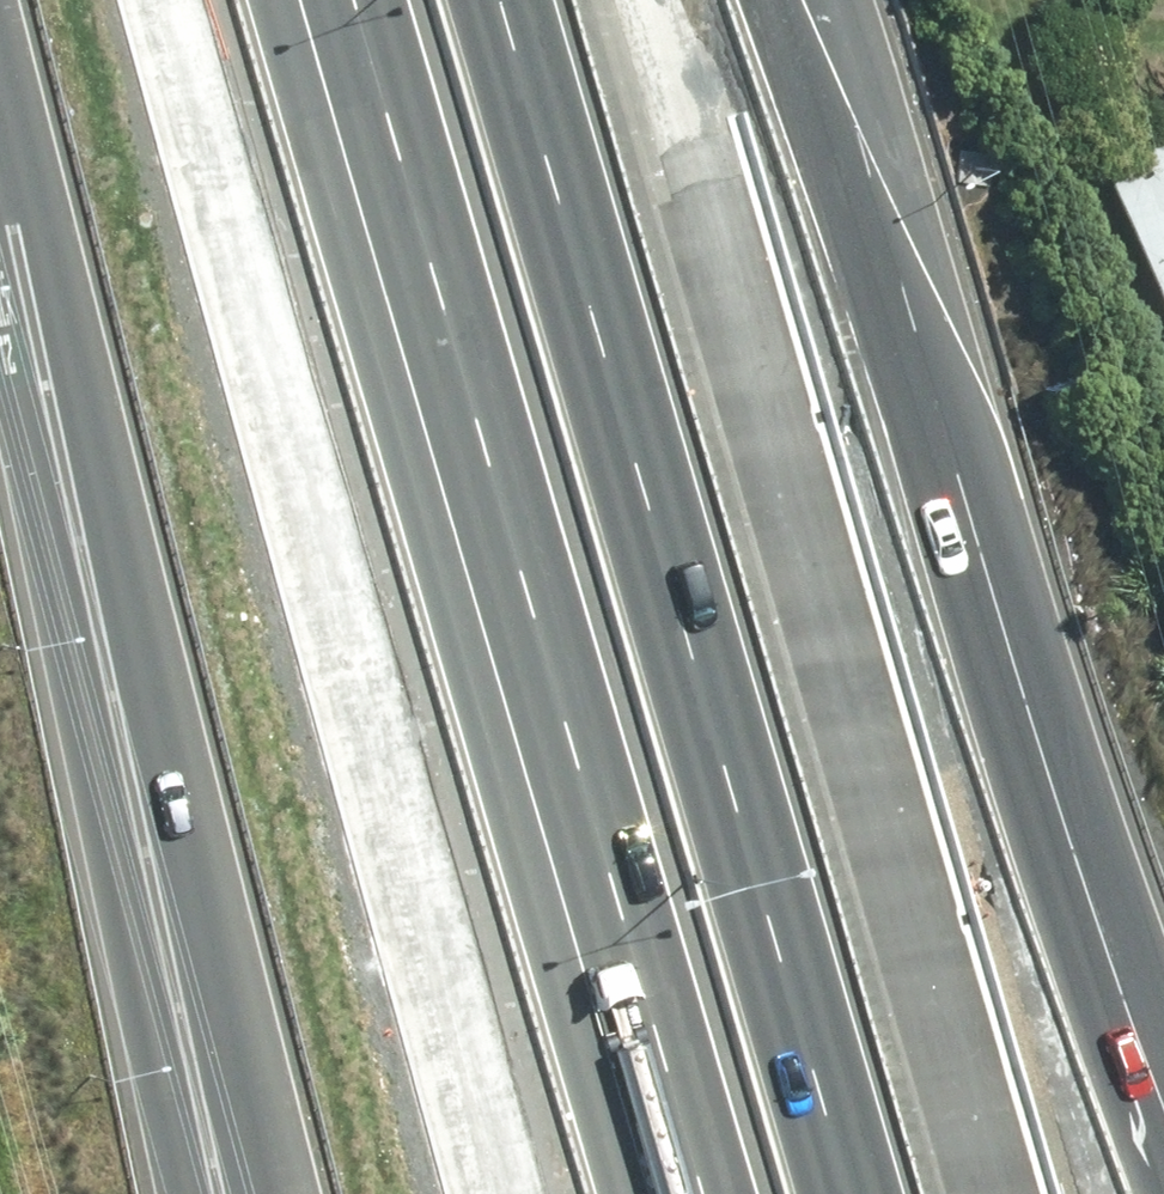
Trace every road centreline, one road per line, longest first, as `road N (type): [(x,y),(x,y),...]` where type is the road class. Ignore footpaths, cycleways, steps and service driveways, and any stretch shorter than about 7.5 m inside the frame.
road 1 (motorway): [(539,0),(897,1193)]
road 2 (motorway): [(217,1193),(0,169)]
road 3 (motorway): [(683,1193),(387,203)]
road 4 (motorway): [(588,1193),(387,203)]
road 5 (motorway): [(964,533),(988,718),(1019,847),(1080,1053),(1132,1193)]
road 6 (motorway): [(816,0),(964,533)]
road 7 (motorway): [(964,533),(1043,671),(1163,1017)]
road 8 (motorway): [(387,203),(328,0)]

